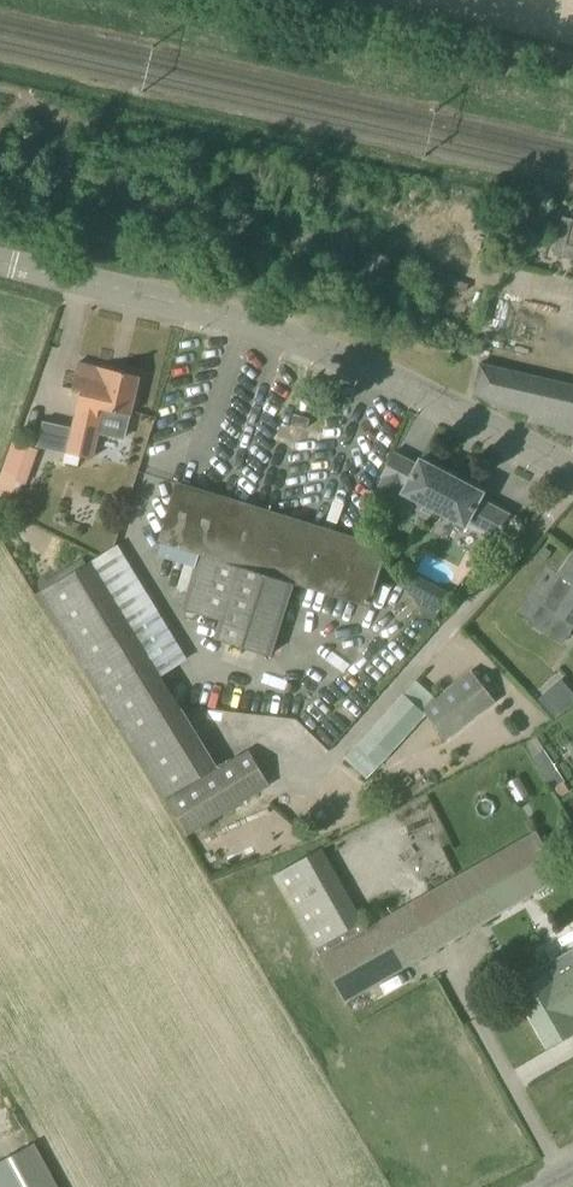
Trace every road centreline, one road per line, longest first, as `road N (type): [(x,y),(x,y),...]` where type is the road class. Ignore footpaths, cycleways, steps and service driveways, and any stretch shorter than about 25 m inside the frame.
road 1 (unclassified): [(572,472),(391,370),(257,314),(0,256)]
road 2 (unclassified): [(572,65),(284,0)]

